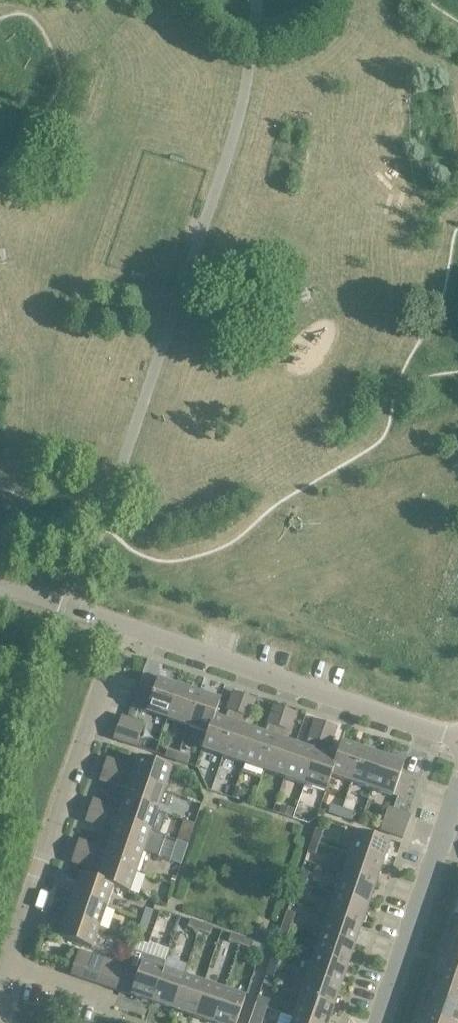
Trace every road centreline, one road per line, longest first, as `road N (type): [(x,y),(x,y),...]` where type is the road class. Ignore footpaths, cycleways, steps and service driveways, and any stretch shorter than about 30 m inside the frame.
road 1 (residential): [(125,629),(0,992)]
road 2 (residential): [(457,744),(125,629)]
road 3 (residential): [(378,1022),(457,791)]
road 4 (residential): [(125,629),(0,584)]

